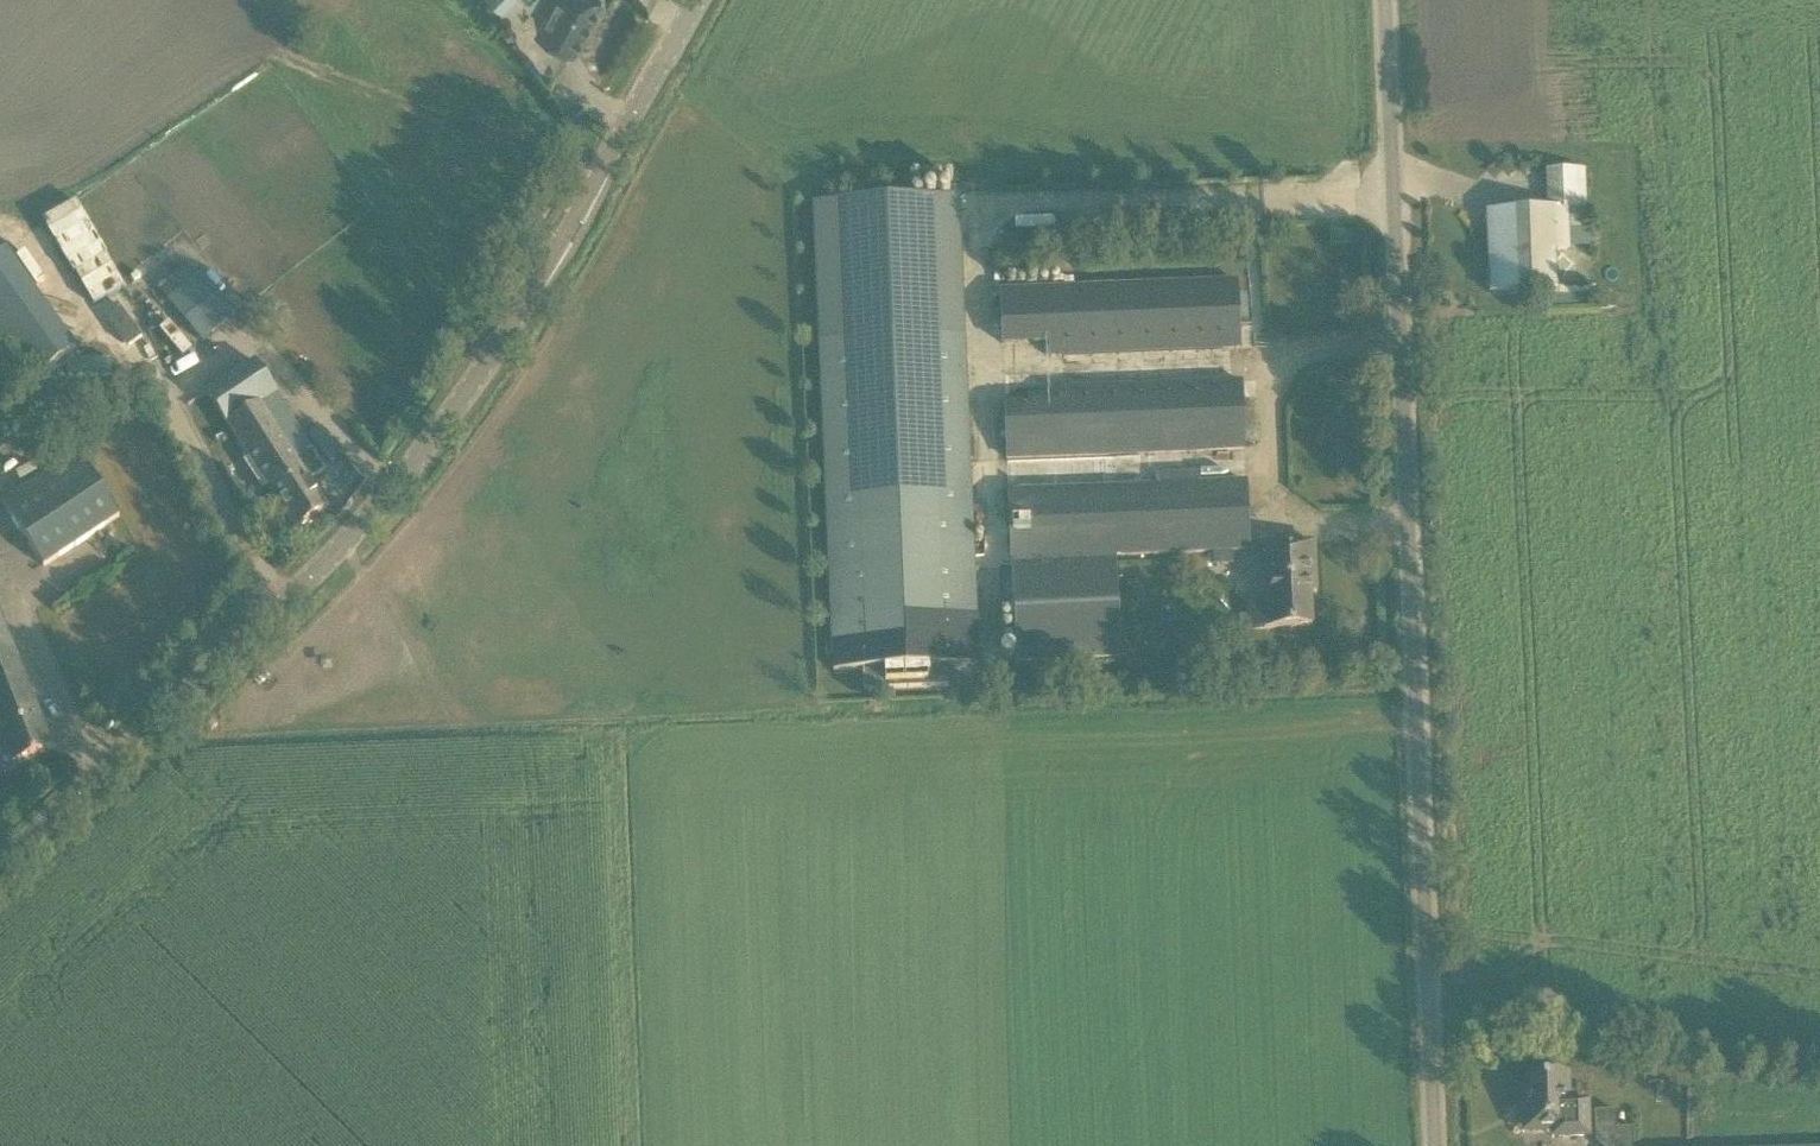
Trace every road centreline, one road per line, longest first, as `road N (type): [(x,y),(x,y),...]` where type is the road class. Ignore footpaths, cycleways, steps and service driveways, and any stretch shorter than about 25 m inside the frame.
road 1 (unclassified): [(1434,1145),(1384,0)]
road 2 (unclassified): [(0,875),(221,673),(459,414),(546,282),(700,0)]

